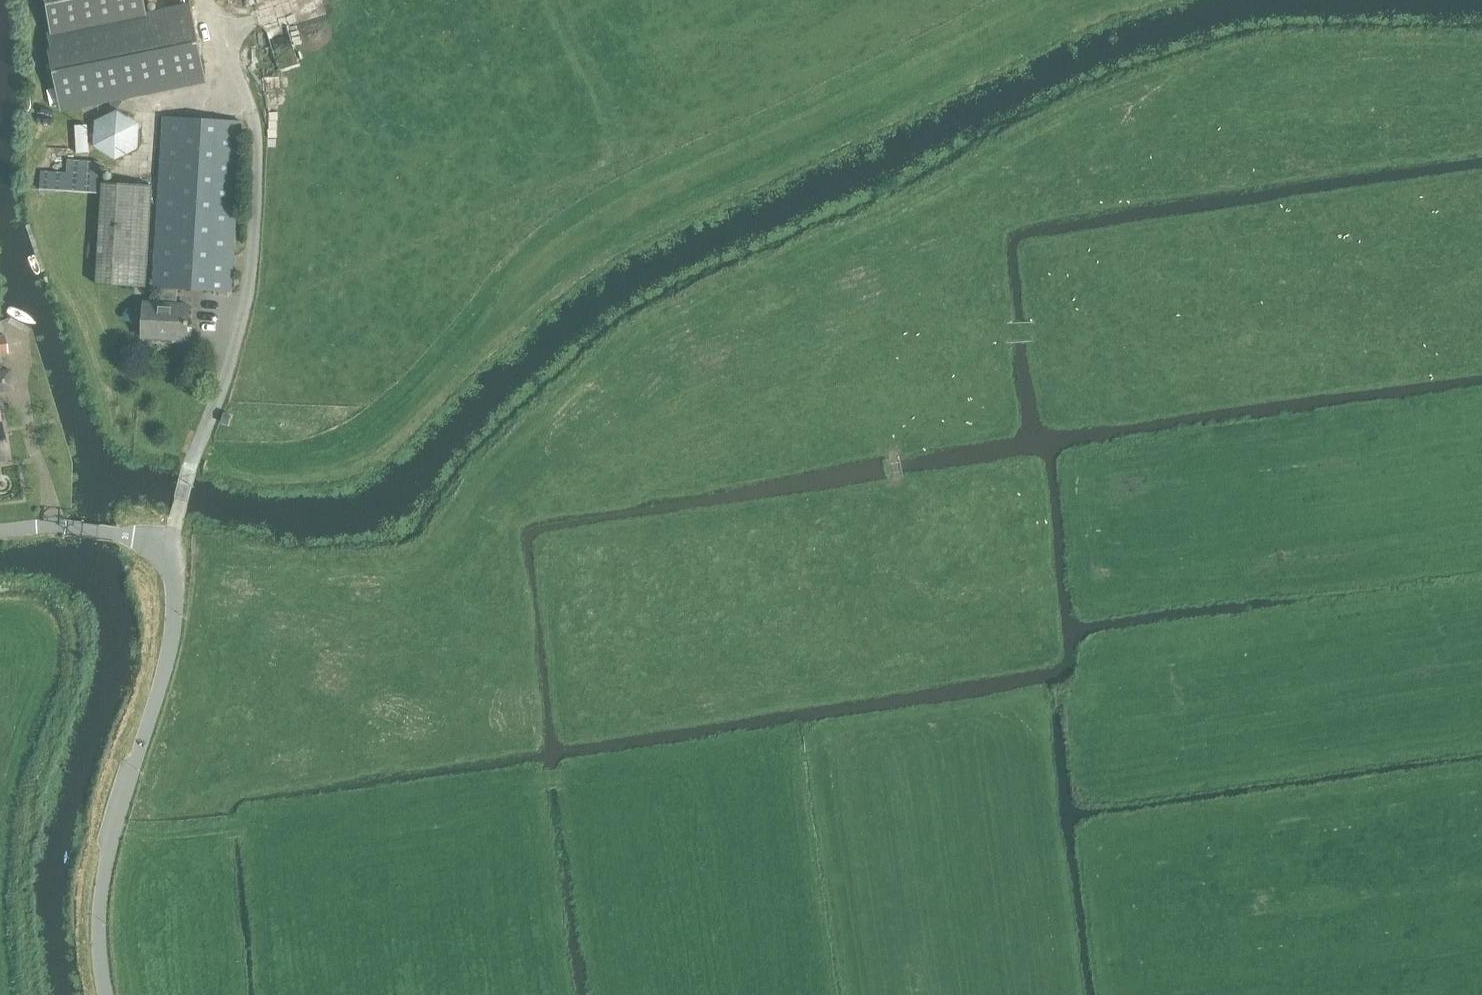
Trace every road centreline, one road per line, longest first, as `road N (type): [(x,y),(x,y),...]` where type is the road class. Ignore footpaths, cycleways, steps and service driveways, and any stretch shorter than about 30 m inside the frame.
road 1 (unclassified): [(106,994),(103,882),(175,614),(164,545)]

